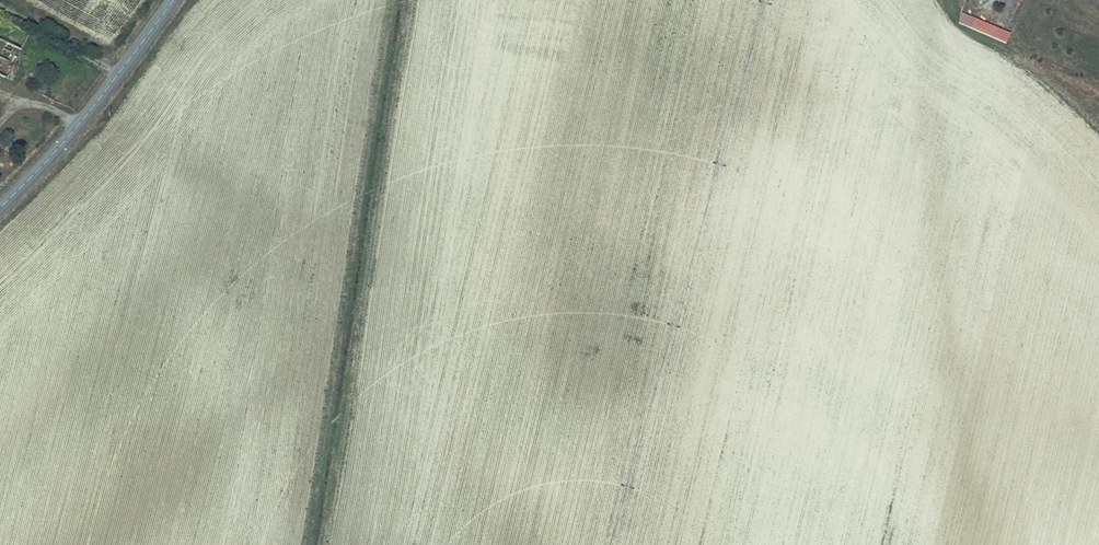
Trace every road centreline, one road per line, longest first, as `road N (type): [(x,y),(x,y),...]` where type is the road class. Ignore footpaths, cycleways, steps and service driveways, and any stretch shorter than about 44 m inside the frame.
road 1 (tertiary): [(173,0),(105,93),(0,207)]

